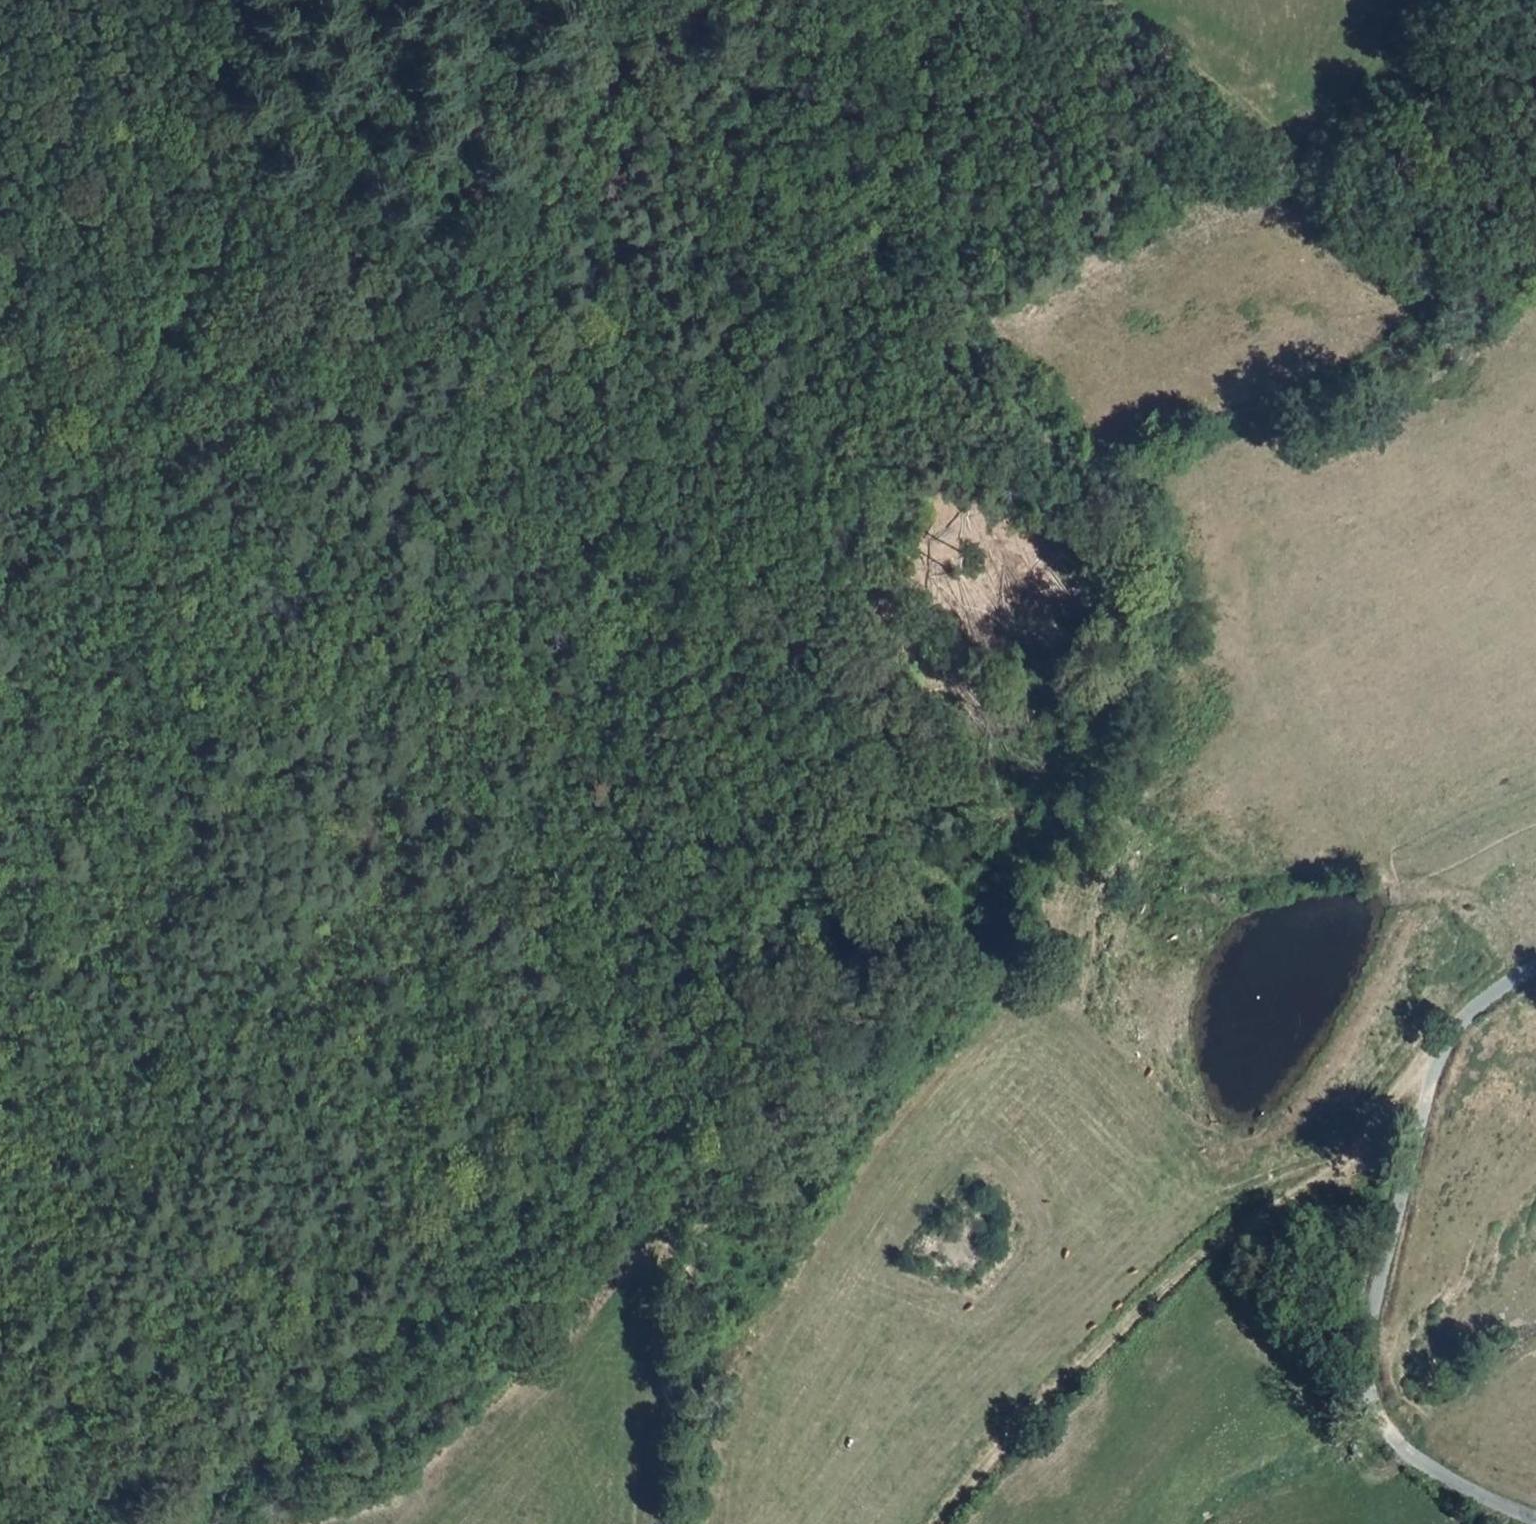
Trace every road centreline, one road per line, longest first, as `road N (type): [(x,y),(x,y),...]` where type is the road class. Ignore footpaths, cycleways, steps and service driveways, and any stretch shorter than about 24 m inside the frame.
road 1 (unclassified): [(1535,969),(1463,1018),(1434,1061),(1374,1305),(1371,1394),(1401,1453),(1467,1495),(1535,1517)]
road 2 (track): [(955,1523),(1124,1337),(1220,1248),(1355,1152),(1434,1061)]

